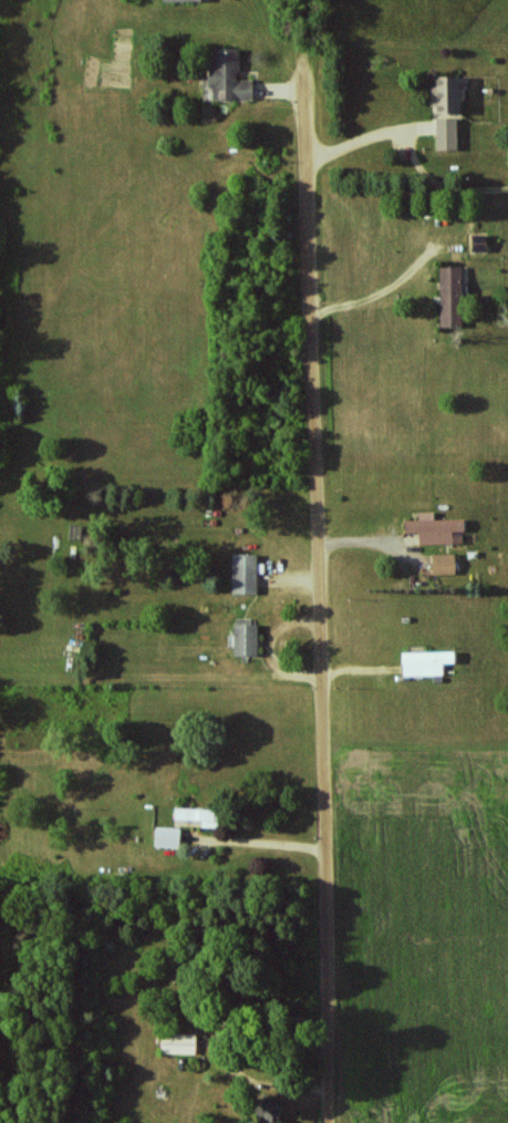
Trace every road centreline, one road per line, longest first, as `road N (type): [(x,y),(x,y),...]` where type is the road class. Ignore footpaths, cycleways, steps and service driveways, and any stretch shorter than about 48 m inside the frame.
road 1 (residential): [(327,1122),(306,0)]

